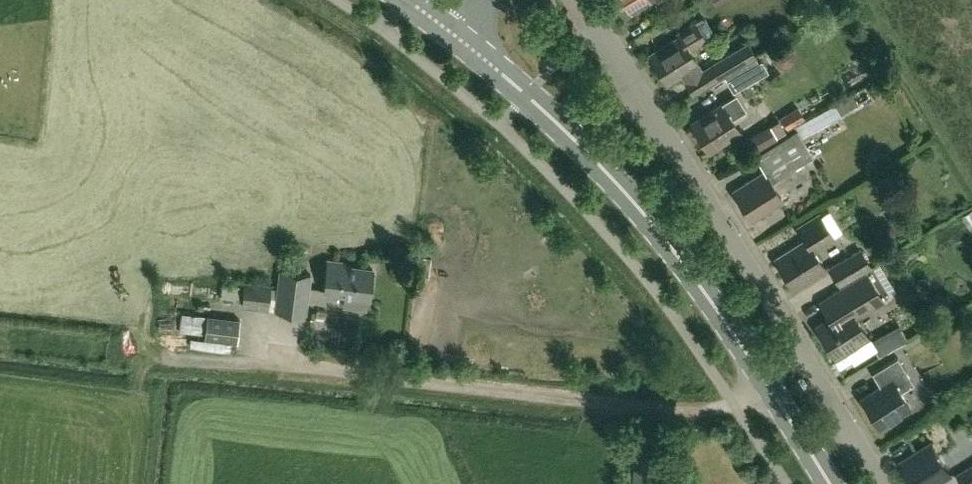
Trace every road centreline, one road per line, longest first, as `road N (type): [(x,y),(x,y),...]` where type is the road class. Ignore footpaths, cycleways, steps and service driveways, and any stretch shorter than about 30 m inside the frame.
road 1 (unclassified): [(767,384),(723,409),(697,412),(316,366),(166,358)]
road 2 (residential): [(882,483),(620,59),(569,0)]
road 3 (secondary): [(767,384),(631,198),(456,36)]

